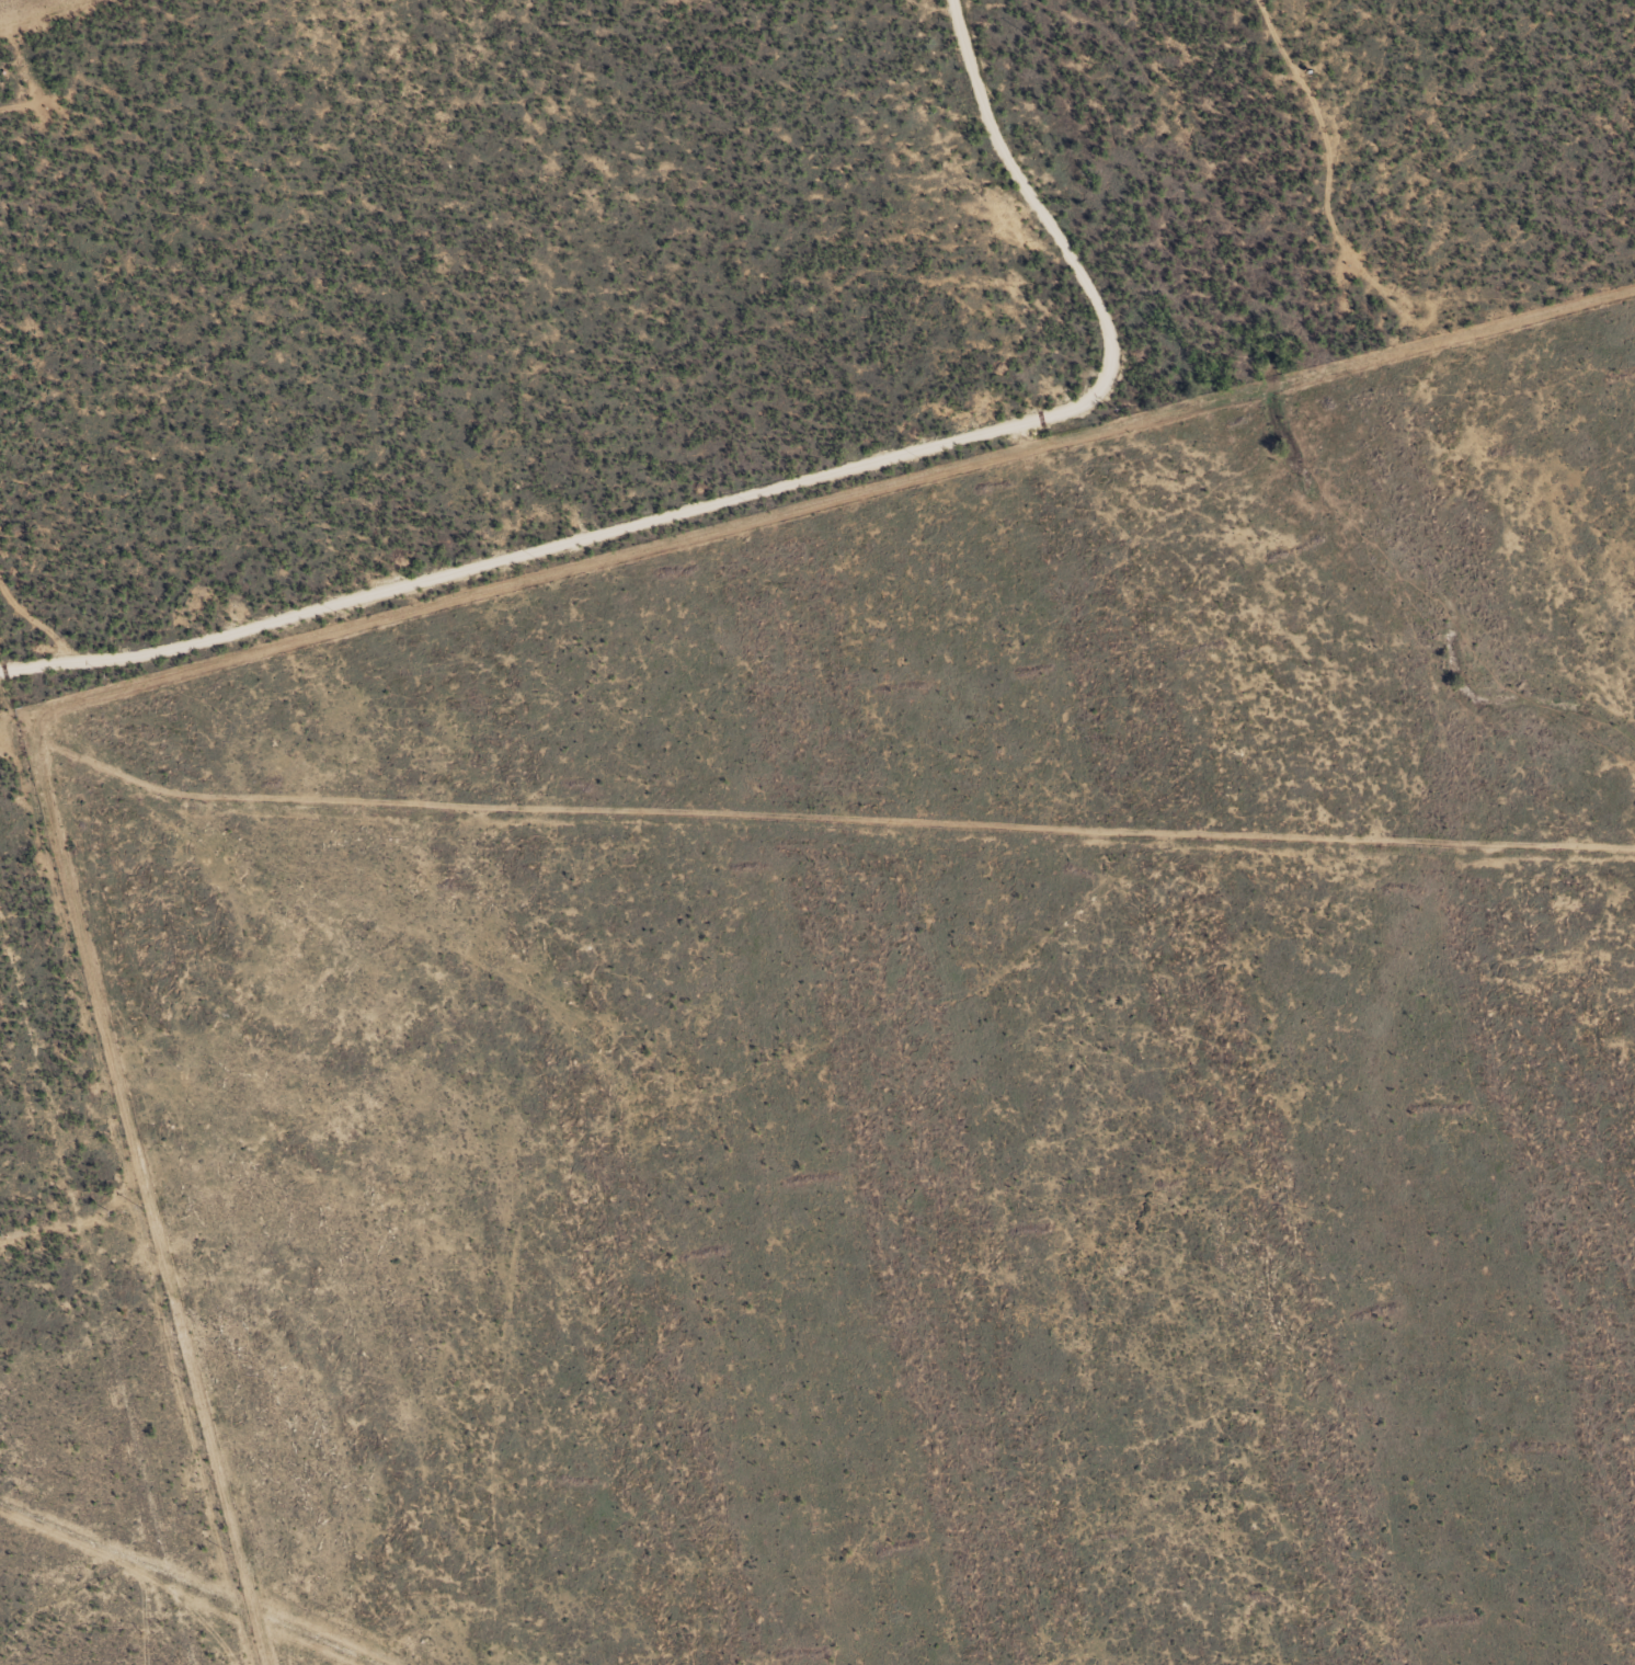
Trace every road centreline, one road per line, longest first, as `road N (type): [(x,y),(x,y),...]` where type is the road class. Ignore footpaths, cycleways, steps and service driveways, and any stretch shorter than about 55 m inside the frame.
road 1 (track): [(448,1664),(438,1576),(438,1394),(504,1196),(586,1107),(779,1041),(1339,920),(1603,880),(1634,883)]

